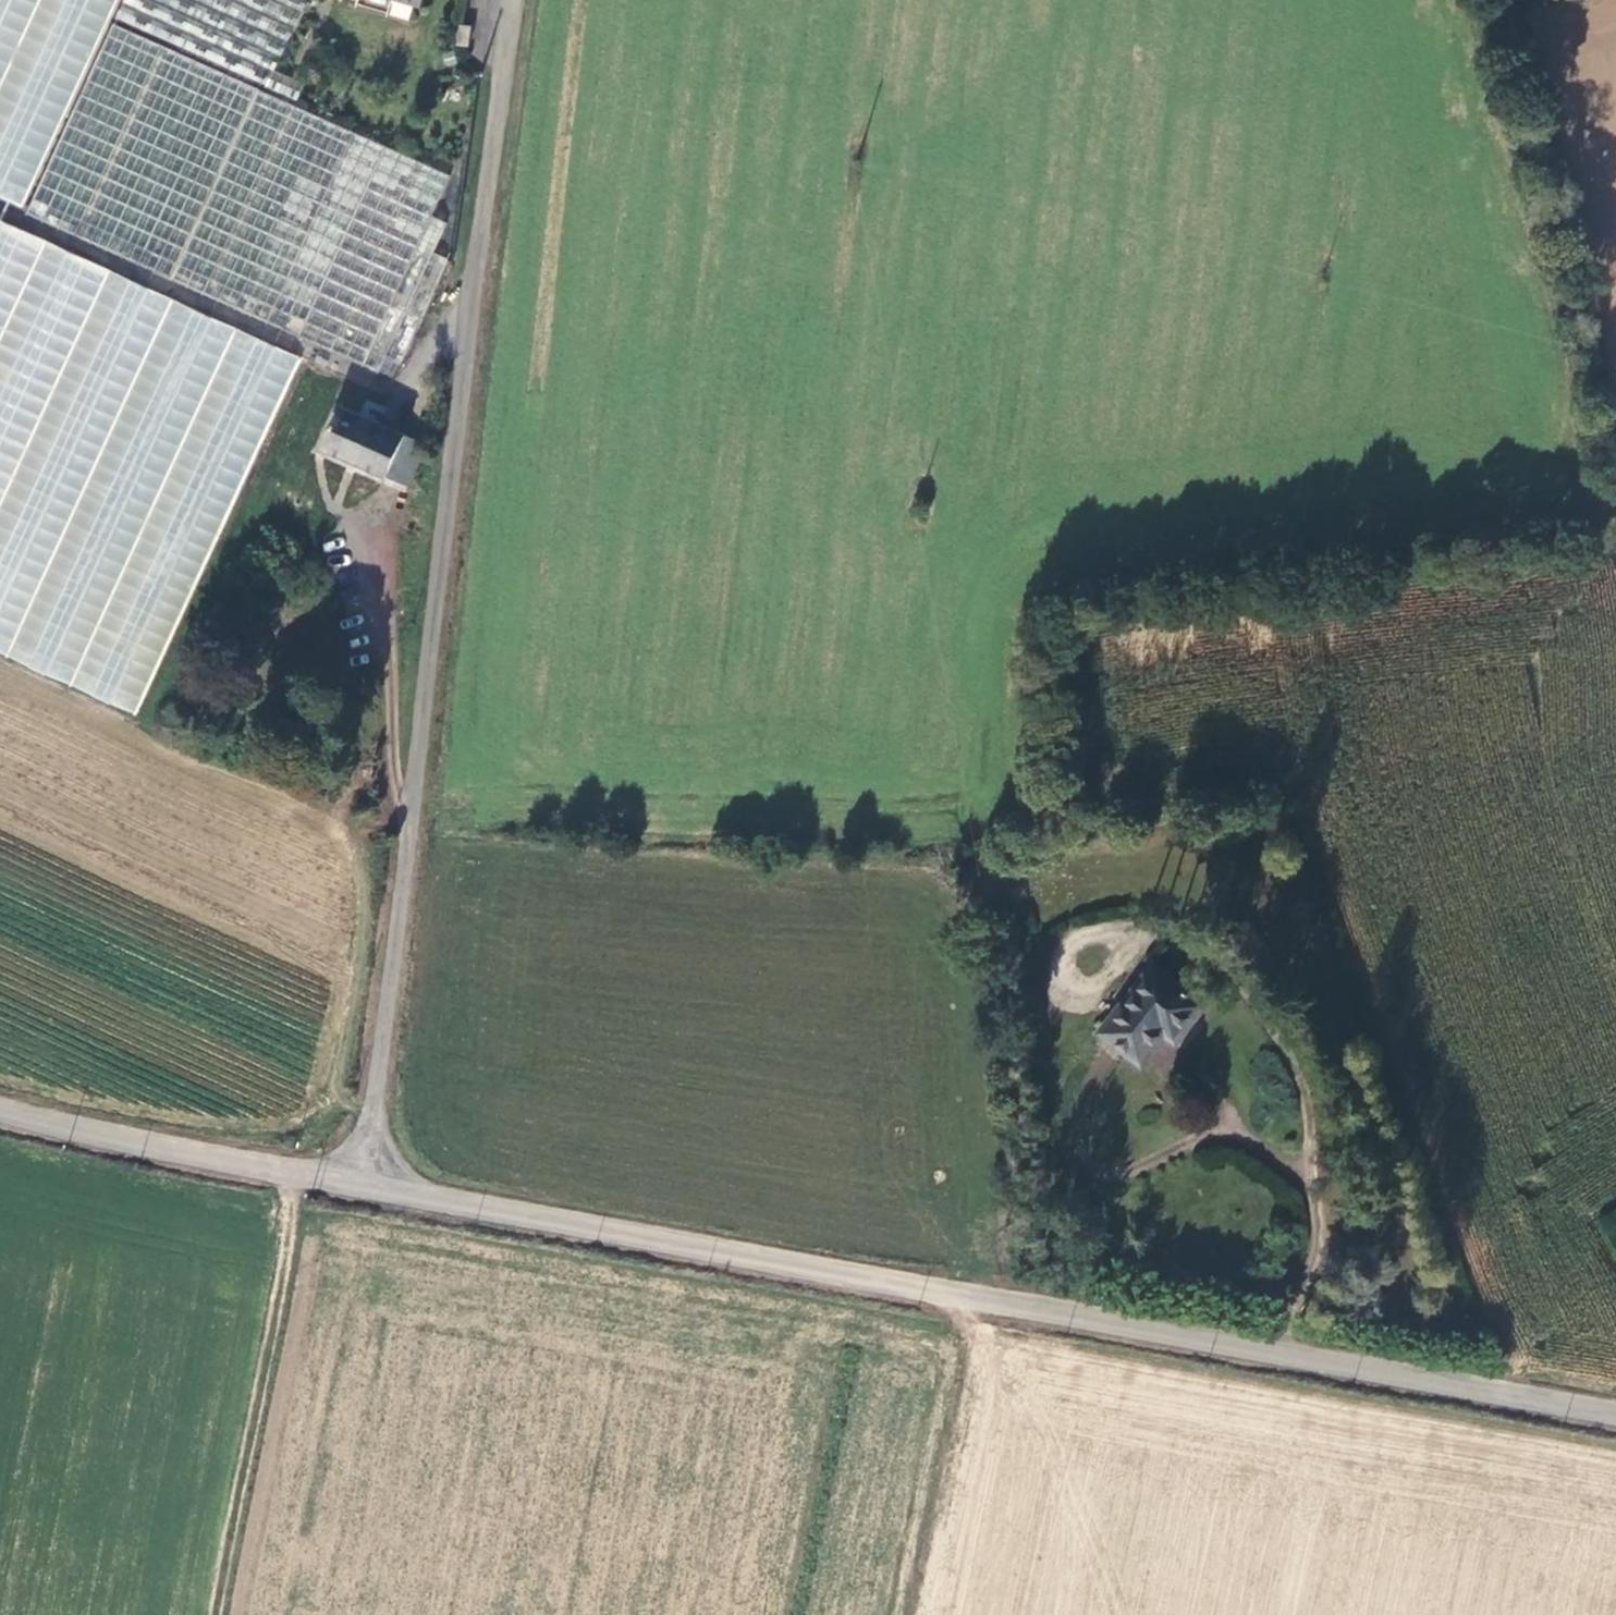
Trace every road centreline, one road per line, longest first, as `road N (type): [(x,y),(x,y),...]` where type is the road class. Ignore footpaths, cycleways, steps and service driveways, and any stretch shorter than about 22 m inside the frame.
road 1 (tertiary): [(1615,1414),(367,1187)]
road 2 (unclassified): [(514,0),(367,1187)]
road 3 (track): [(292,1172),(283,1270),(220,1614)]
road 4 (tertiary): [(367,1187),(0,1111)]

